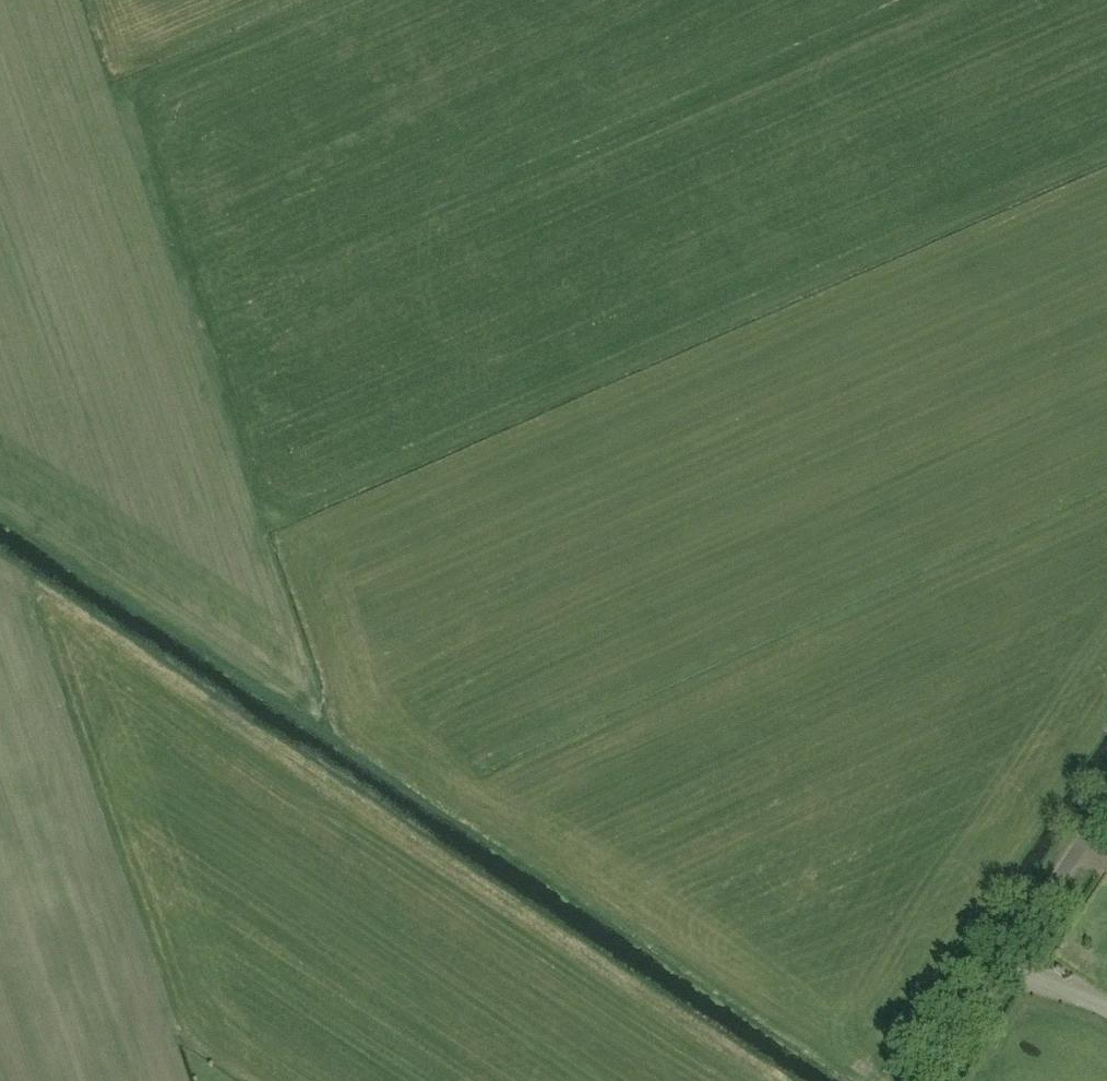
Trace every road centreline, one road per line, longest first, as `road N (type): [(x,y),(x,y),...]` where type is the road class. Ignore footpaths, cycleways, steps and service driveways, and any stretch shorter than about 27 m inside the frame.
road 1 (unclassified): [(920,1080),(1106,800)]

